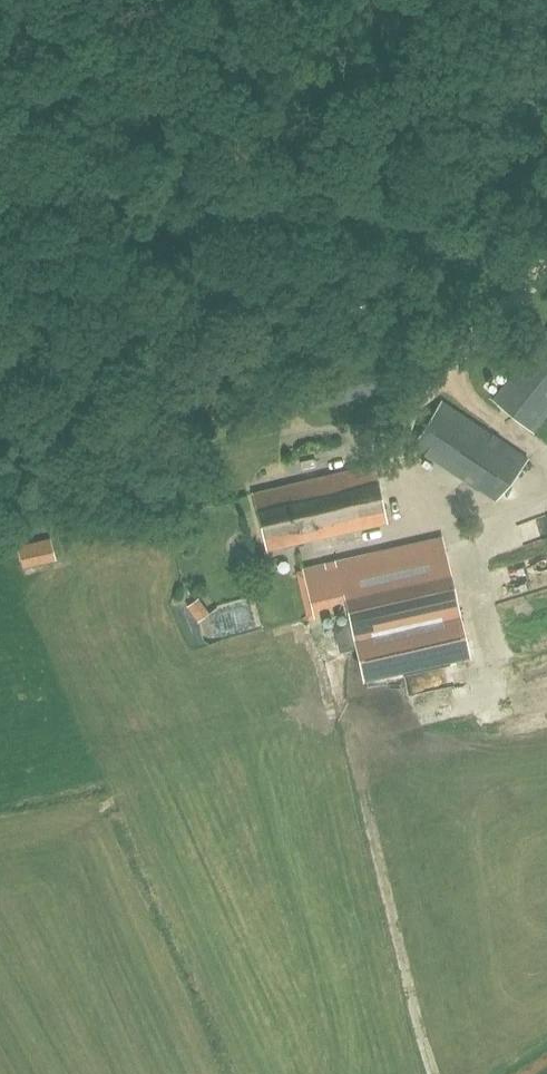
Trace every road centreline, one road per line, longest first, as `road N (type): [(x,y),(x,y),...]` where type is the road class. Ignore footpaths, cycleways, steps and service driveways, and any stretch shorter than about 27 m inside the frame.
road 1 (track): [(546,266),(447,368)]

